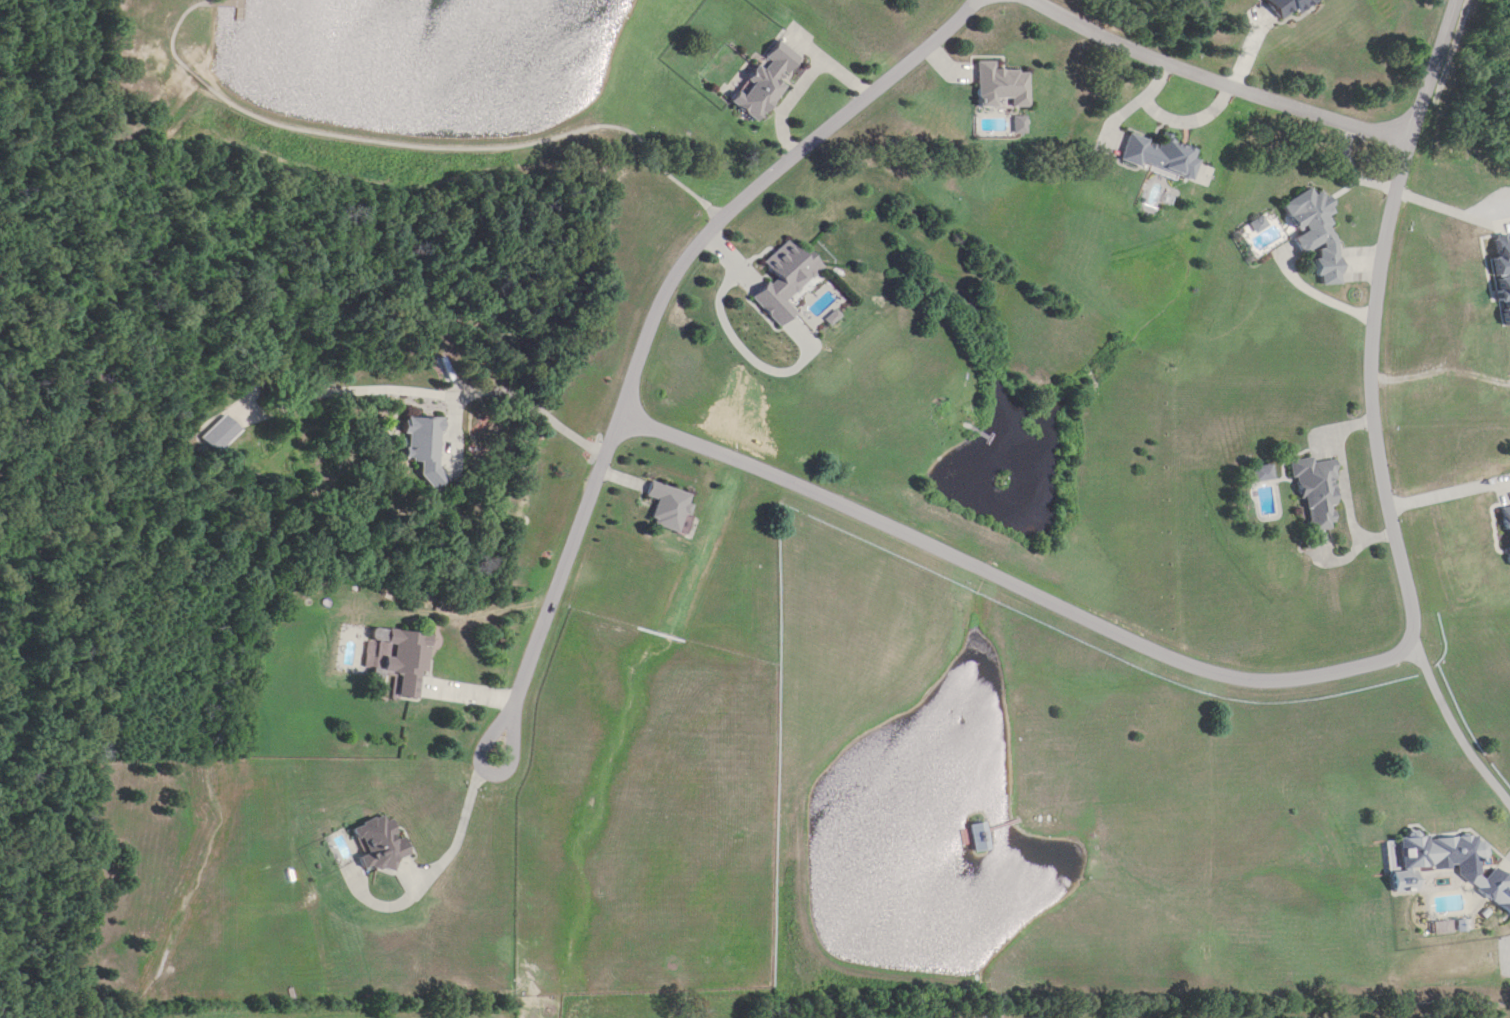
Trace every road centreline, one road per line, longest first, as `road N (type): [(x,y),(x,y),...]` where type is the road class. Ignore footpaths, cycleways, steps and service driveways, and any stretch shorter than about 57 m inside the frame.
road 1 (residential): [(974,0),(686,256),(661,296),(508,724),(477,752),(485,767),(452,852),(435,871),(394,868)]
road 2 (residential): [(119,0),(105,262),(100,759),(84,1017)]
road 3 (residential): [(619,418),(860,514),(1132,647),(1232,682),(1281,684),(1418,651)]
road 4 (residential): [(206,5),(183,15),(168,48),(242,112),(438,153),(505,152),(598,132),(623,139),(722,222)]
road 5 (residential): [(1456,0),(1392,208),(1369,361),(1418,651)]
road 6 (residential): [(1023,0),(1355,135),(1410,142)]
road 7 (residential): [(1418,651),(1440,711),(1509,829)]

